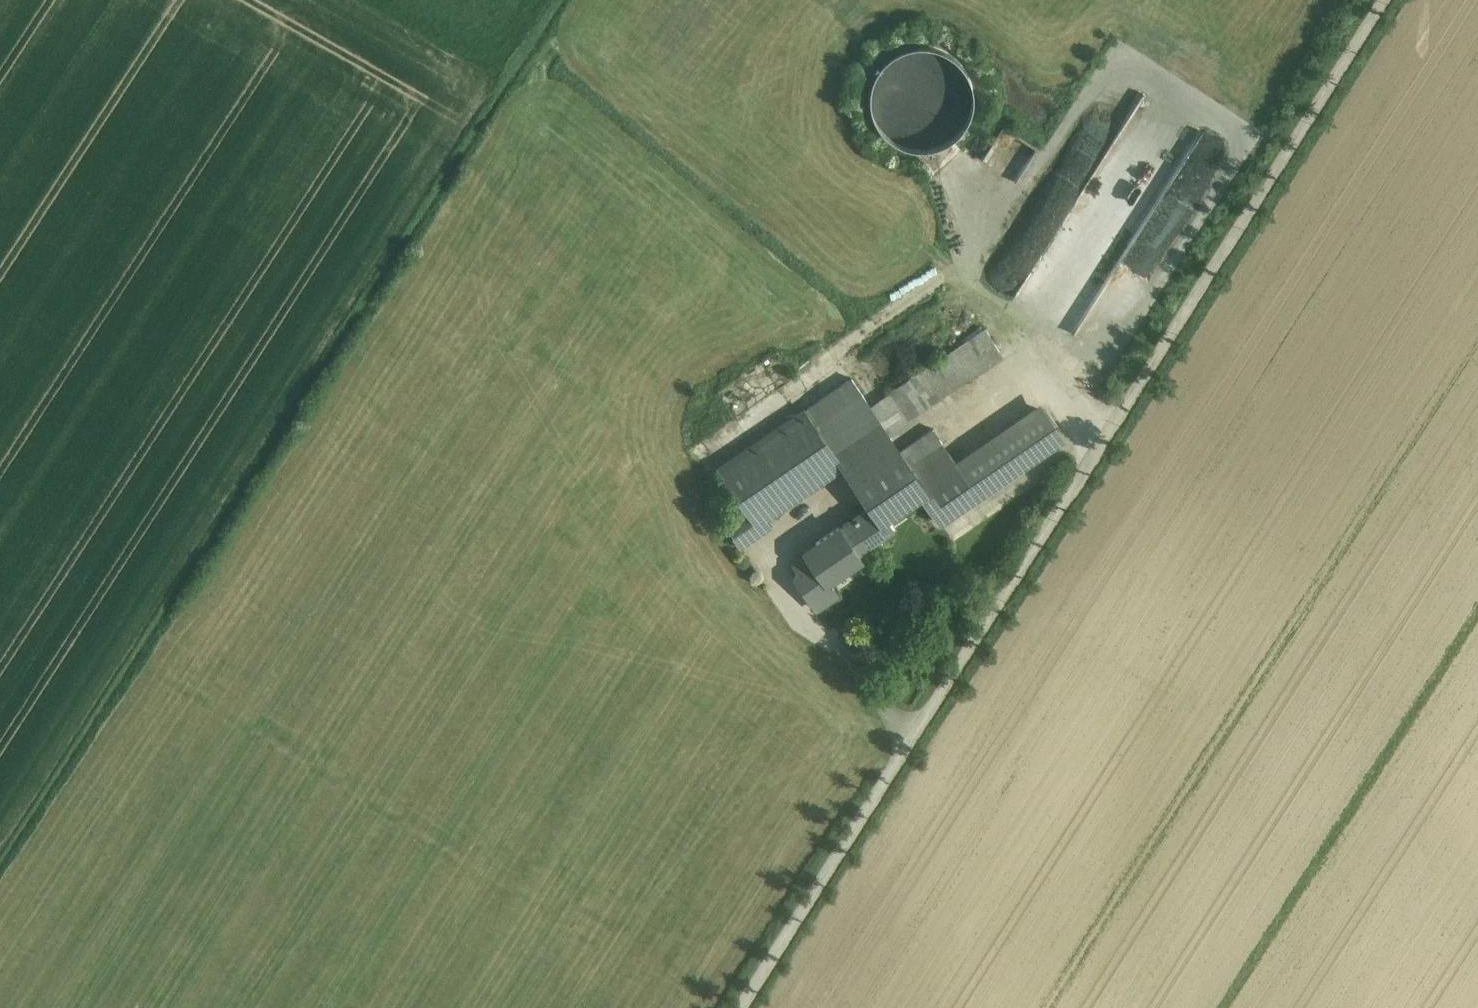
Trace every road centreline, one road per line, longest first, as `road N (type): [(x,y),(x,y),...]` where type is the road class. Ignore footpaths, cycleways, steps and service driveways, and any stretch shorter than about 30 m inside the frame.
road 1 (unclassified): [(1385,0),(743,1007)]

